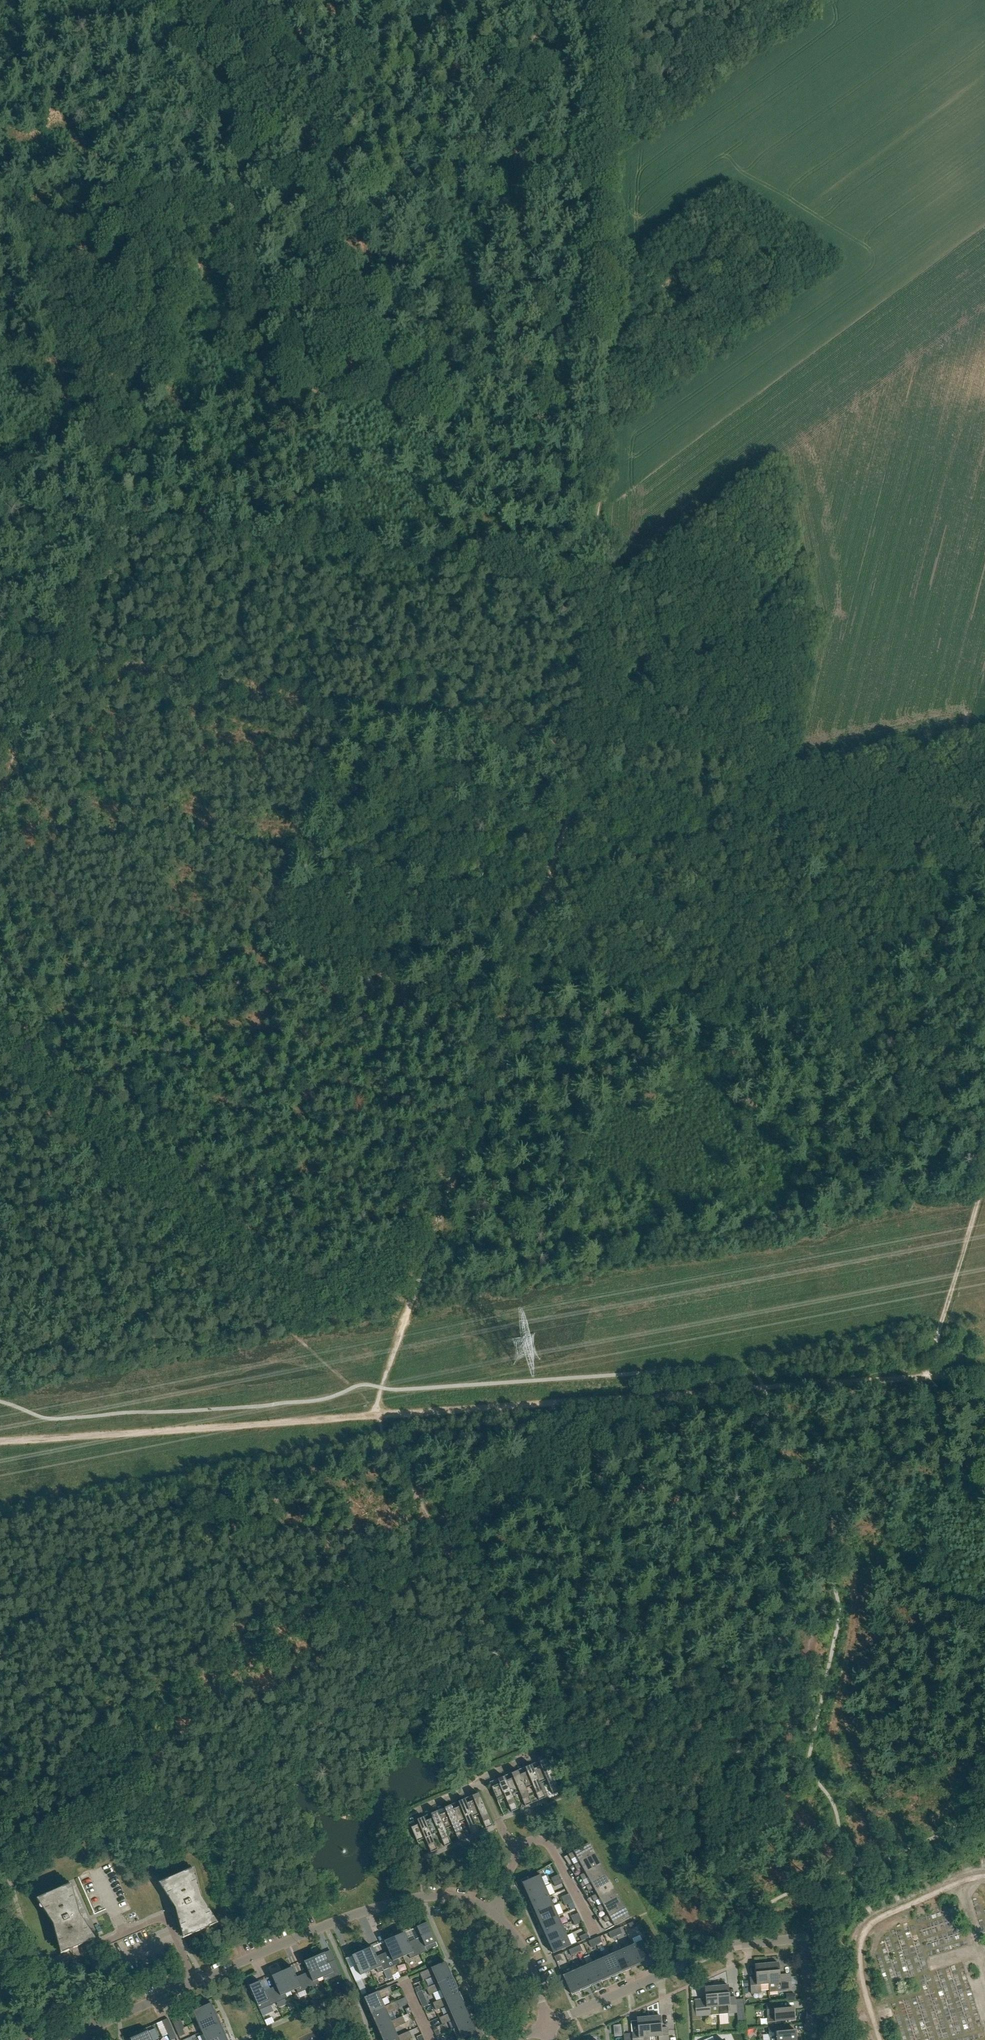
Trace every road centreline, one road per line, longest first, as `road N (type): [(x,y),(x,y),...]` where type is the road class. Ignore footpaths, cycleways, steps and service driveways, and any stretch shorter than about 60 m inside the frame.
road 1 (track): [(931,1376),(0,1441)]
road 2 (track): [(544,0),(517,76),(468,130),(340,220),(202,276),(164,352),(108,507)]
road 3 (track): [(614,0),(597,572)]
road 4 (track): [(53,661),(590,745)]
road 5 (track): [(486,1068),(376,1408),(417,1496)]
road 6 (track): [(590,745),(486,1068)]
road 7 (track): [(108,507),(0,195)]
road 8 (residential): [(492,1912),(435,1896),(383,1905),(193,1981)]
road 9 (unclassified): [(548,2025),(727,1946),(797,1940)]
road 10 (track): [(417,1496),(540,1717)]
road 11 (track): [(984,1180),(931,1376)]
road 12 (track): [(108,507),(53,661)]
road 13 (track): [(597,572),(591,733)]
road 14 (track): [(53,661),(0,790)]
road 15 (residential): [(40,1969),(166,1920)]
road 16 (residential): [(193,1981),(73,2037)]
road 17 (residential): [(548,2025),(523,1943),(492,1912)]
road 18 (residential): [(517,1846),(548,1847),(593,1931)]

